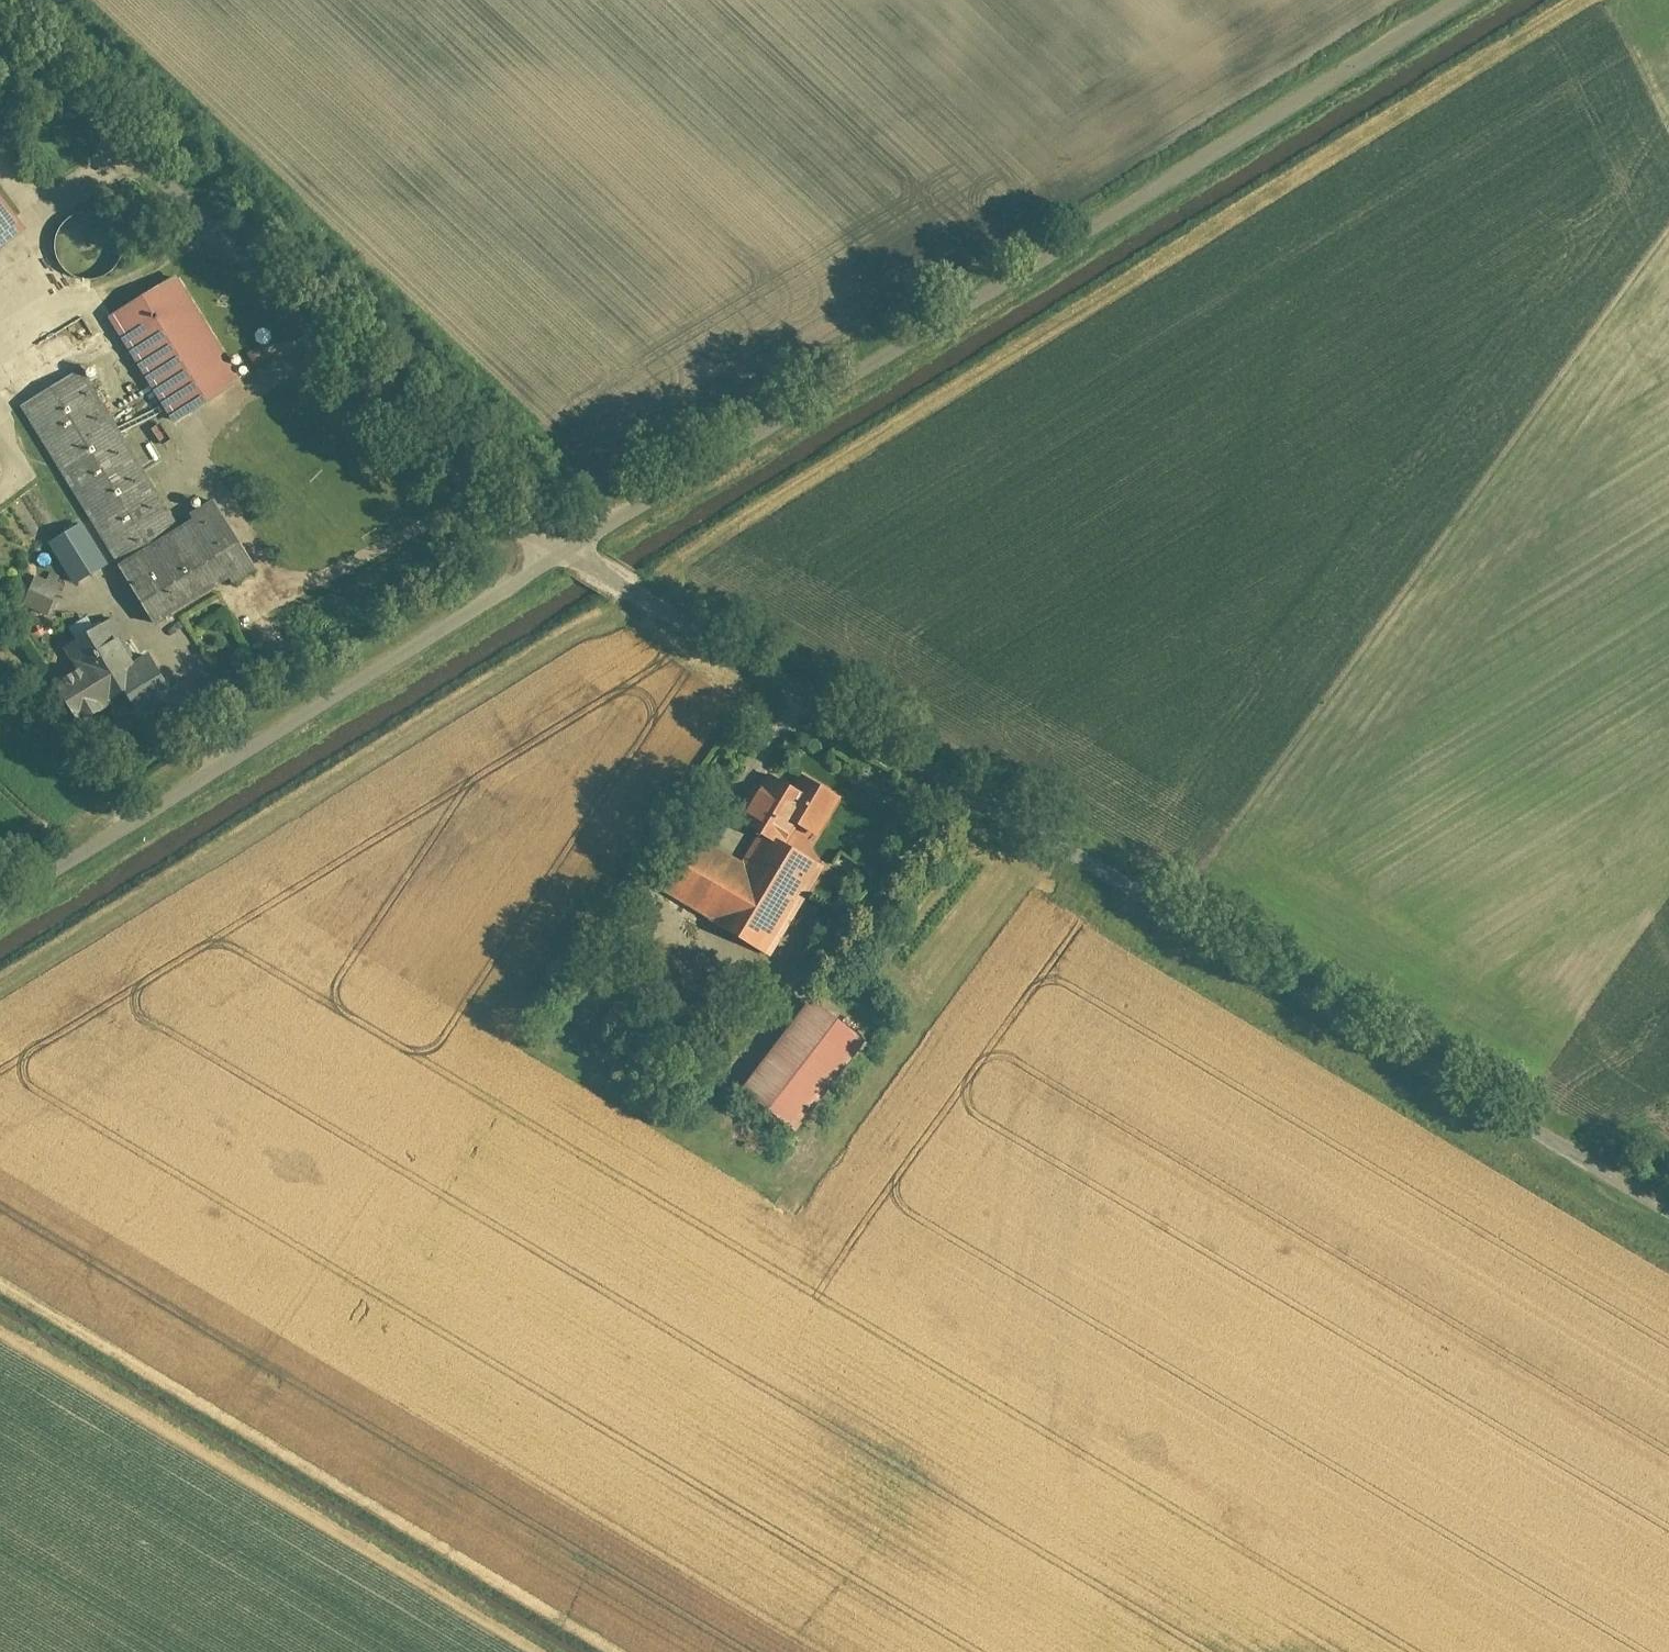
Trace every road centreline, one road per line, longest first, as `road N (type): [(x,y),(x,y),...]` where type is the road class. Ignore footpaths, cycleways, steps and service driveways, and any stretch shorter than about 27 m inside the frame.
road 1 (unclassified): [(565,553),(1668,1211)]
road 2 (residential): [(565,553),(1453,0)]
road 3 (unclassified): [(0,34),(565,553)]
road 4 (residential): [(0,908),(565,553)]

